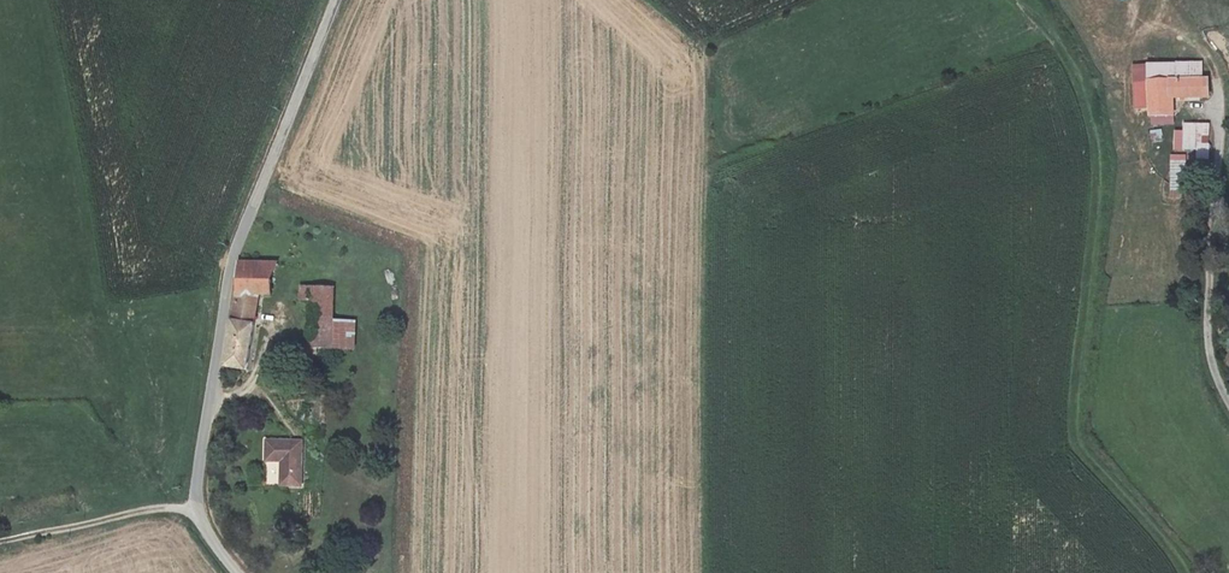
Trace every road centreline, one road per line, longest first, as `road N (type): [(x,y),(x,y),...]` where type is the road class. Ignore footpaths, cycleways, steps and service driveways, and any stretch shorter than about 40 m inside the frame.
road 1 (track): [(1184,572),(1074,432),(1096,163),(1076,72),(1018,0)]
road 2 (unclassified): [(335,0),(228,278),(197,494),(209,535),(238,572)]
road 3 (residential): [(1218,81),(1207,328),(1228,402)]

